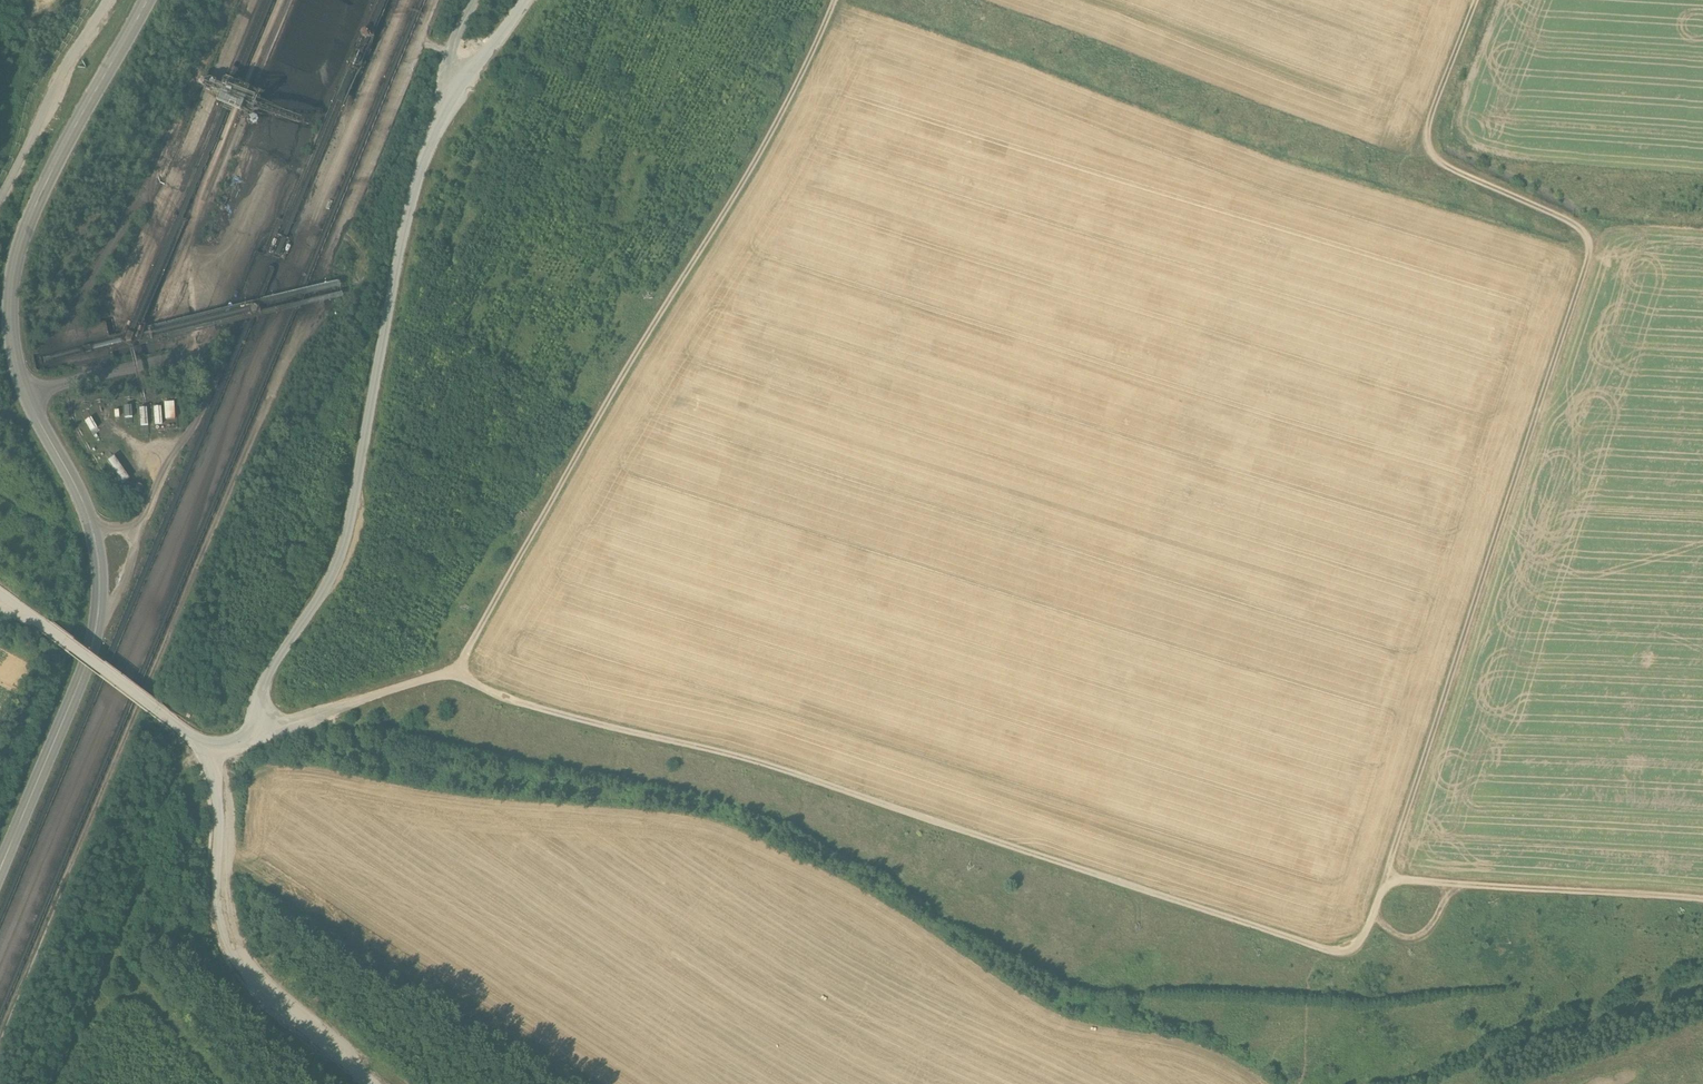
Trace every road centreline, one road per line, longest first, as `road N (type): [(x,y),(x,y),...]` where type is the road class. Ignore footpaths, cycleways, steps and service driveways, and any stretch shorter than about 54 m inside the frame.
road 1 (track): [(1478,0),(1429,127),(1427,159),(1443,177),(1562,233),(1586,255),(1373,914),(1353,949),(1327,953),(762,765),(551,714),(468,683)]
road 2 (track): [(458,674),(767,153),(838,0)]
road 3 (track): [(369,1083),(290,1021),(227,942),(214,777),(201,746),(0,592)]
road 4 (track): [(1702,904),(1384,881)]
road 5 (track): [(0,208),(71,61),(113,0)]
road 6 (track): [(266,733),(458,674)]

